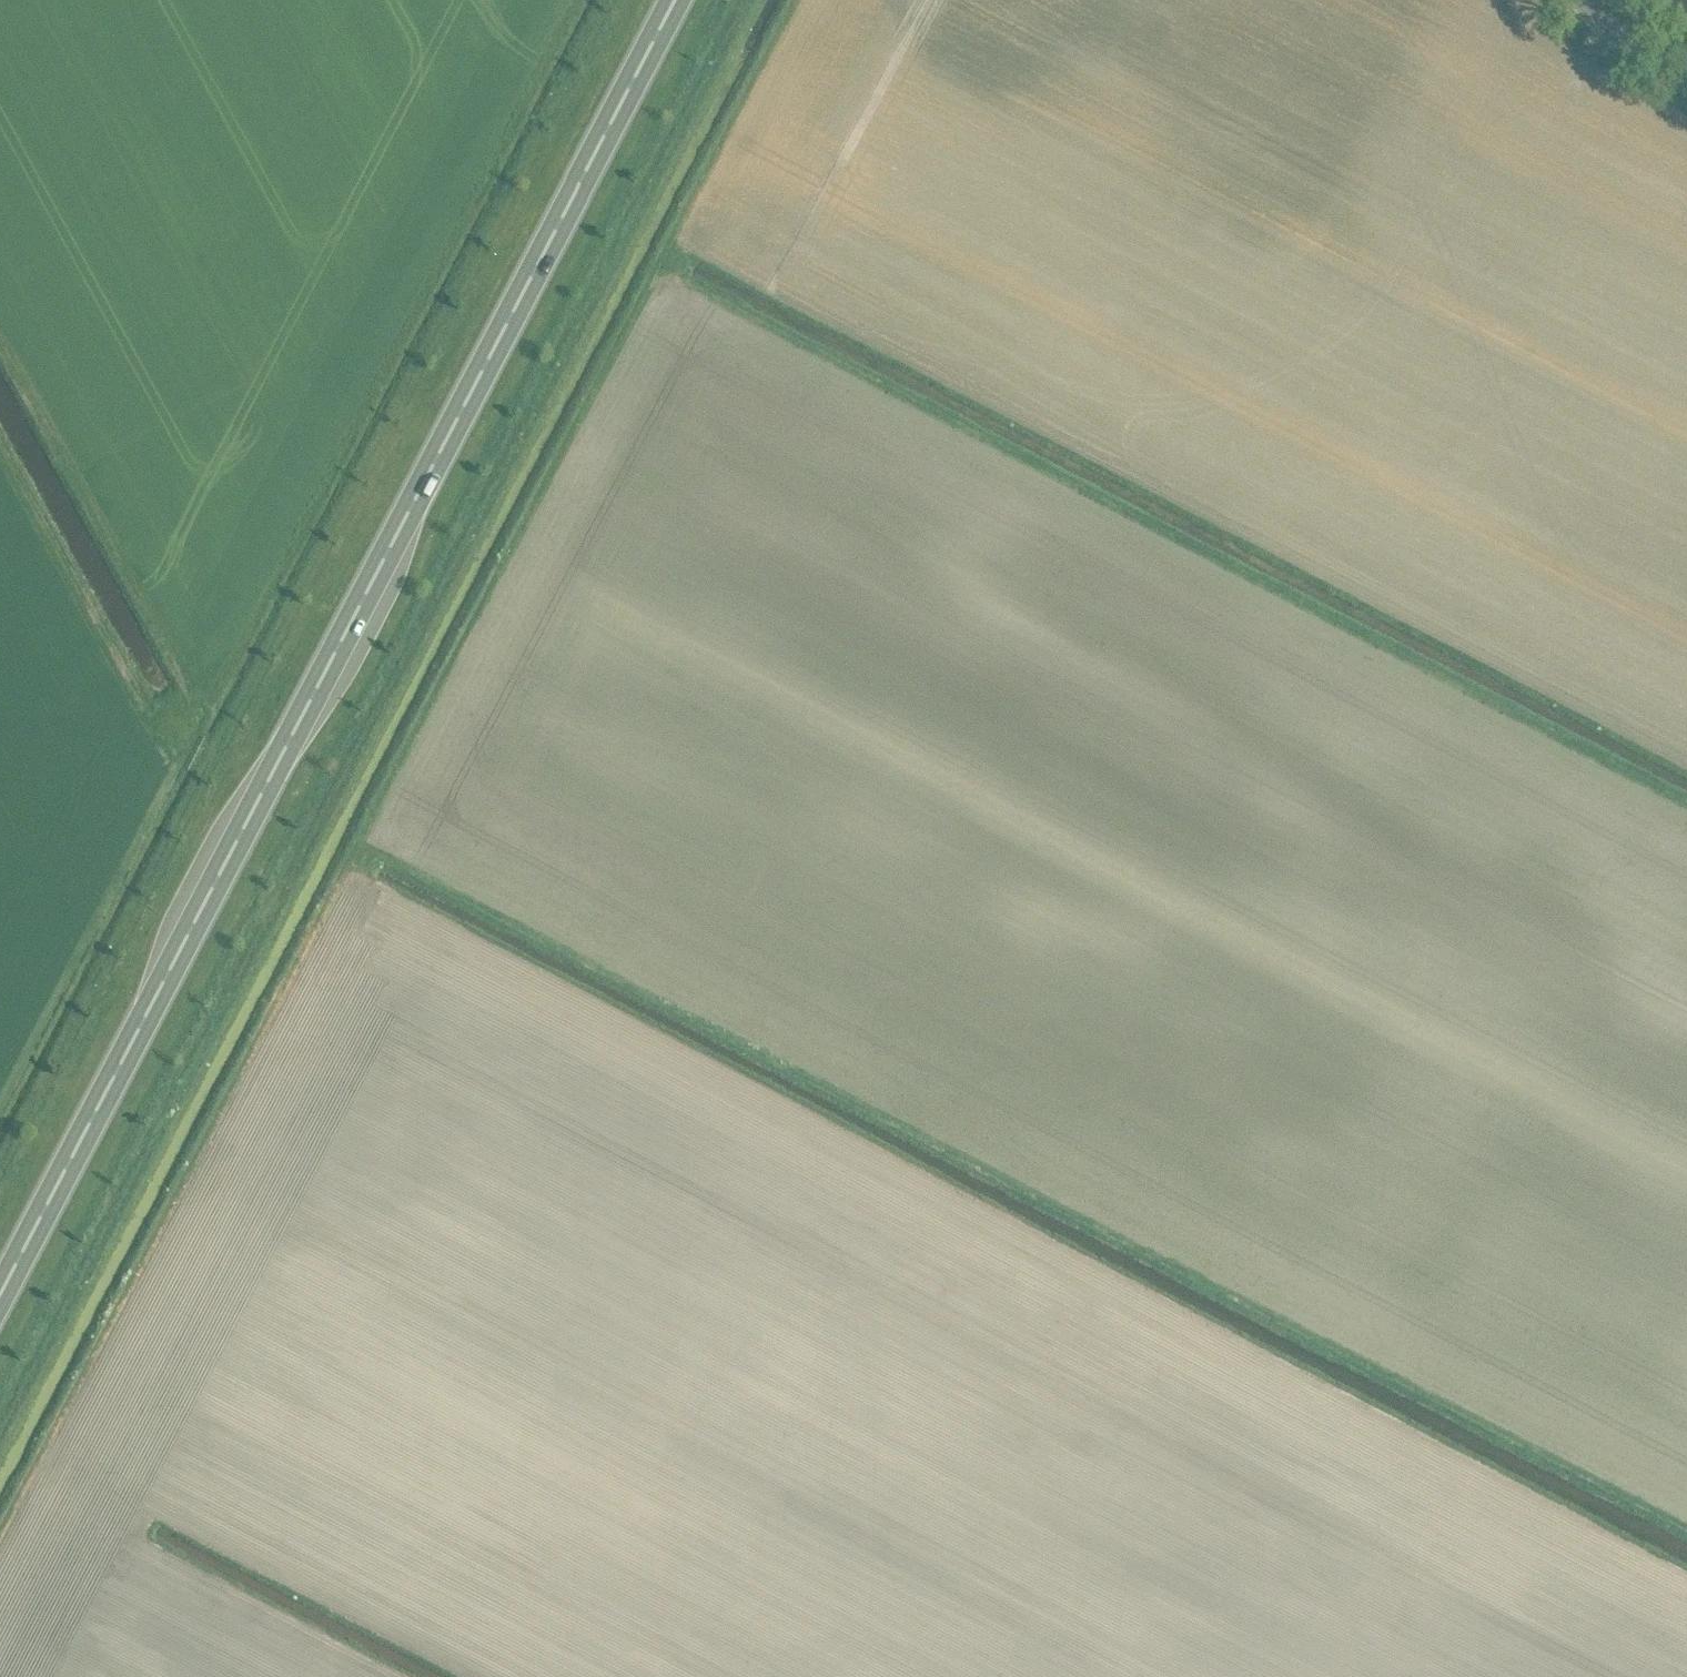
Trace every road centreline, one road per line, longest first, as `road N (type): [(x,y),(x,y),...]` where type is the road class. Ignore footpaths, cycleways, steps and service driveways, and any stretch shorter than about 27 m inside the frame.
road 1 (trunk): [(0,1299),(688,0)]

